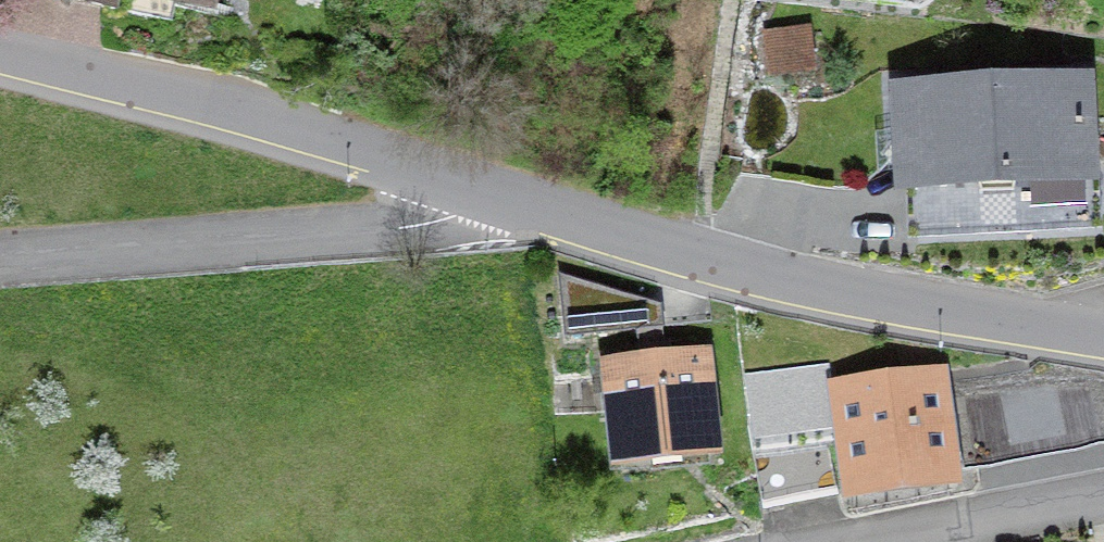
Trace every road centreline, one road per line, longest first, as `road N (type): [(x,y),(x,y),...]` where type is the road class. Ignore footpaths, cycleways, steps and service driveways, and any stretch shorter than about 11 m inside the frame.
road 1 (unclassified): [(553,217),(210,98),(0,50)]
road 2 (unclassified): [(1103,340),(553,217)]
road 3 (residential): [(553,217),(0,266)]
road 4 (residential): [(1103,500),(831,541)]

